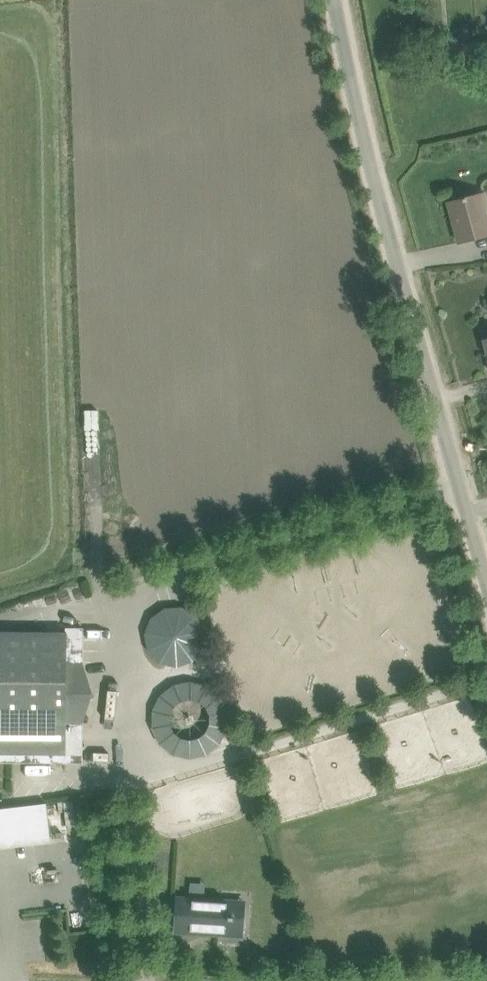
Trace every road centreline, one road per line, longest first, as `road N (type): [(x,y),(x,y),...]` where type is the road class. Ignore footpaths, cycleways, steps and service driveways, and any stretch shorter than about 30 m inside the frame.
road 1 (unclassified): [(486,582),(394,255),(335,0)]

